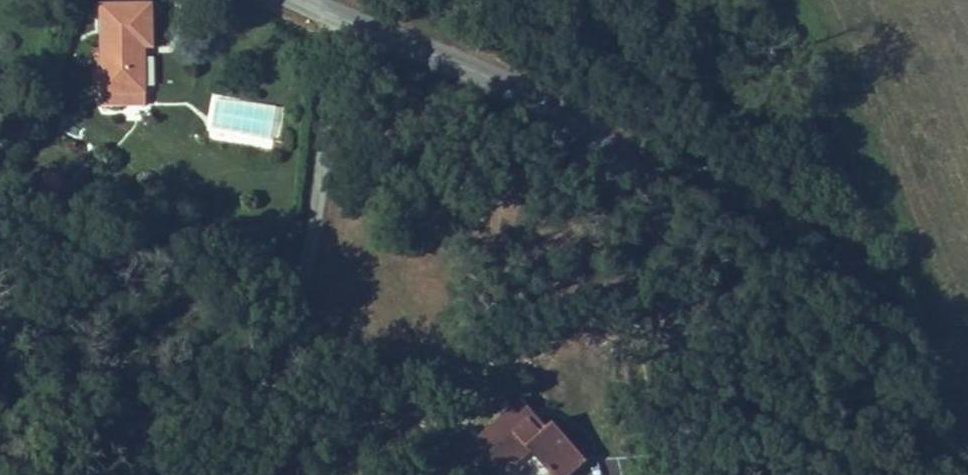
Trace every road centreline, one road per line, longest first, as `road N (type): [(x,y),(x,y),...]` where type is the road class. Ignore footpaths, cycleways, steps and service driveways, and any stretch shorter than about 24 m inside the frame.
road 1 (tertiary): [(703,474),(681,292),(668,237),(631,172),(534,98),(300,0)]

